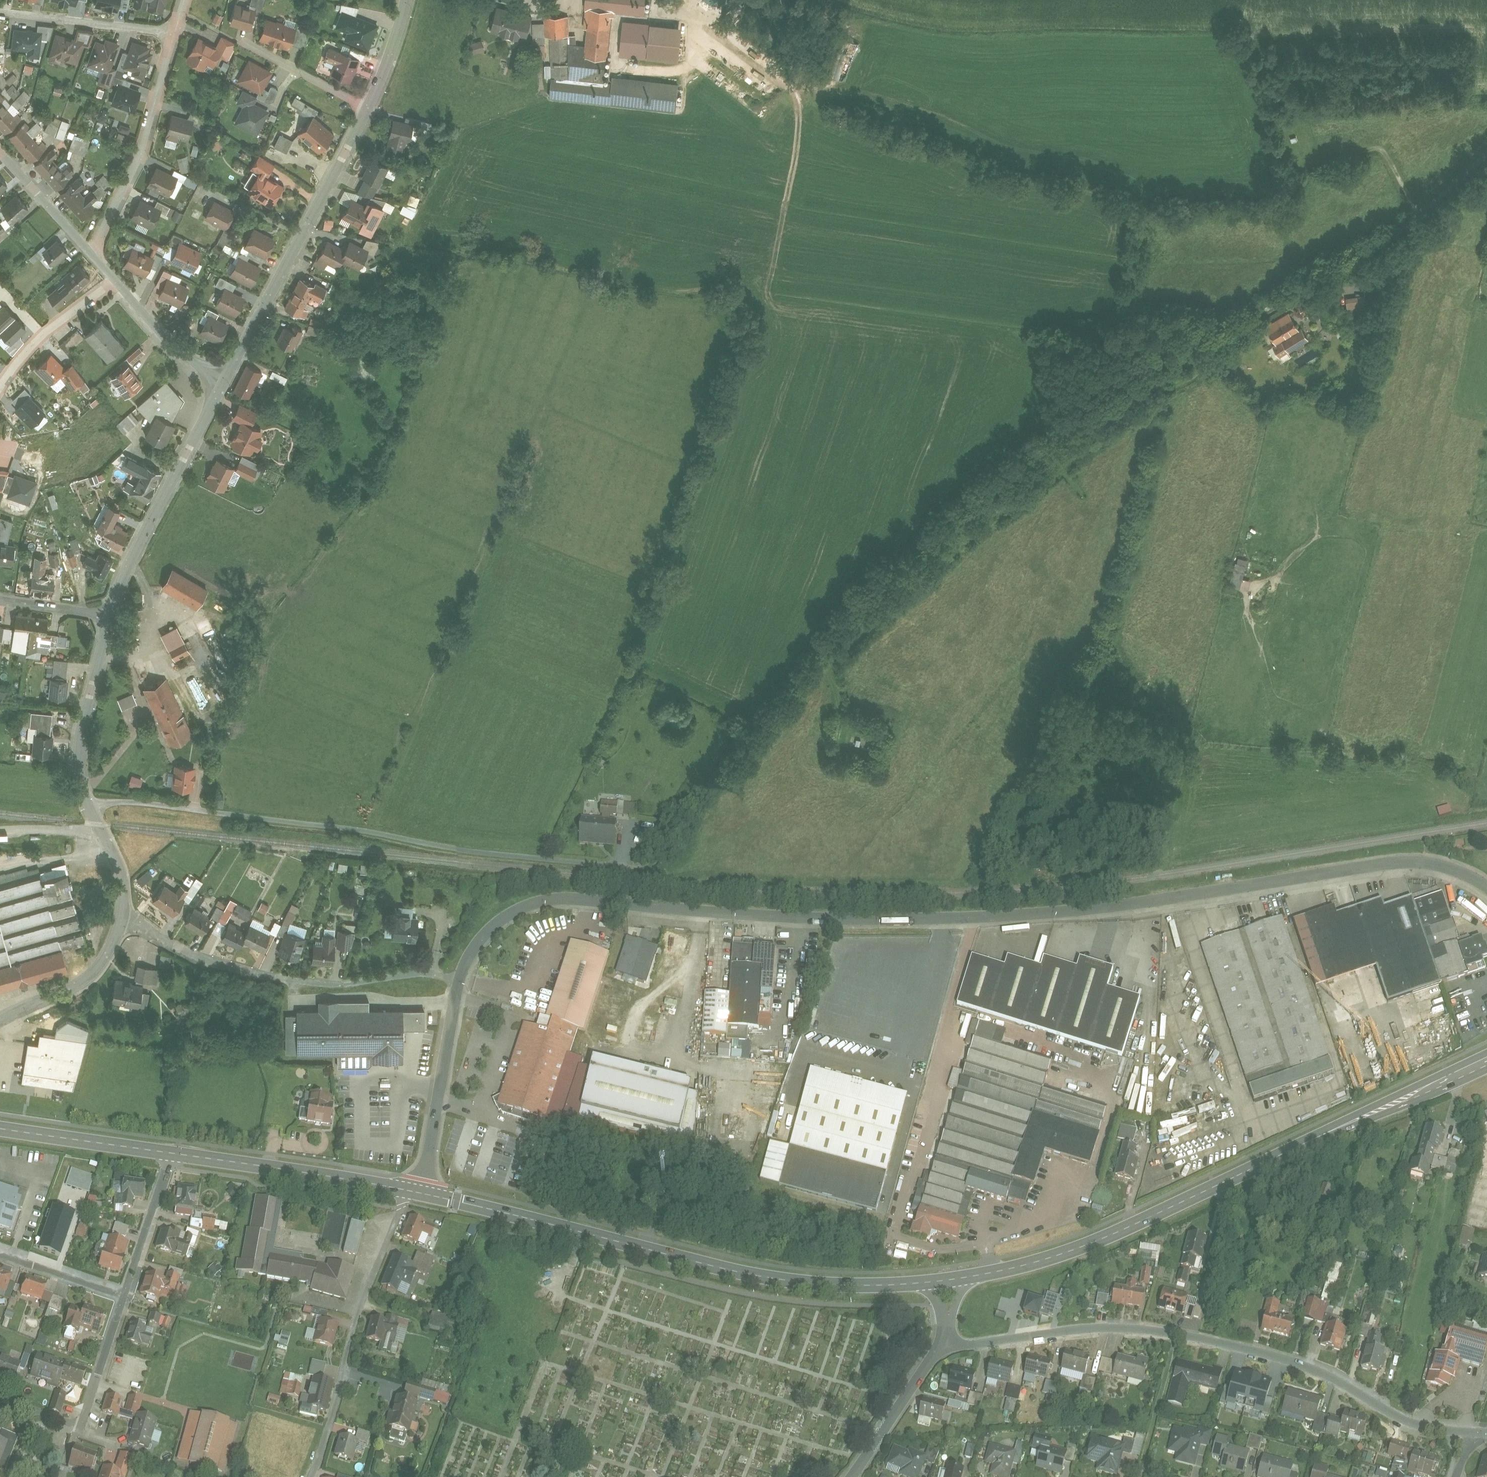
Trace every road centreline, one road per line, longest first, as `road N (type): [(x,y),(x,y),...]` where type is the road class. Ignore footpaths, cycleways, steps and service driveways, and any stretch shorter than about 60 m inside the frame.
road 1 (residential): [(459,980),(479,939),(509,914),(552,898),(919,919),(1124,907),(1380,865),(1450,869),(1486,886)]
road 2 (secondary): [(1486,1061),(1132,1225),(1064,1252),(951,1279)]
road 3 (residential): [(89,805),(124,802),(637,867)]
road 4 (secondary): [(951,1279),(883,1286),(740,1274),(420,1193)]
road 5 (residential): [(946,1341),(1097,1327),(1177,1332),(1321,1369),(1402,1417),(1466,1431)]
road 6 (residential): [(459,980),(431,973),(358,984),(282,979),(211,963),(124,919)]
road 7 (unclassified): [(226,375),(367,110)]
road 8 (unclassified): [(109,613),(226,375)]
road 9 (secondary): [(420,1193),(175,1153)]
road 10 (residential): [(174,33),(148,129),(92,254)]
road 11 (residential): [(127,1293),(80,1431),(0,1398)]
road 12 (residential): [(420,1193),(459,980)]
road 13 (unclassified): [(89,805),(79,778),(82,736),(109,613)]
road 14 (residential): [(1486,155),(1401,228),(1329,270)]
road 15 (secondary): [(175,1153),(0,1127)]
road 16 (residential): [(0,13),(174,33)]
road 17 (unclassified): [(0,1021),(90,980),(124,919)]
road 18 (residential): [(850,1476),(946,1341)]
road 19 (residential): [(114,280),(54,325),(0,385)]
road 20 (residential): [(175,1153),(127,1293)]
road 21 (residential): [(114,280),(165,335),(226,375)]
road 22 (residential): [(367,110),(244,41)]
road 23 (residential): [(0,153),(92,254)]
road 24 (residential): [(127,1293),(0,1249)]
road 25 (unclassified): [(124,919),(124,889),(89,805)]

